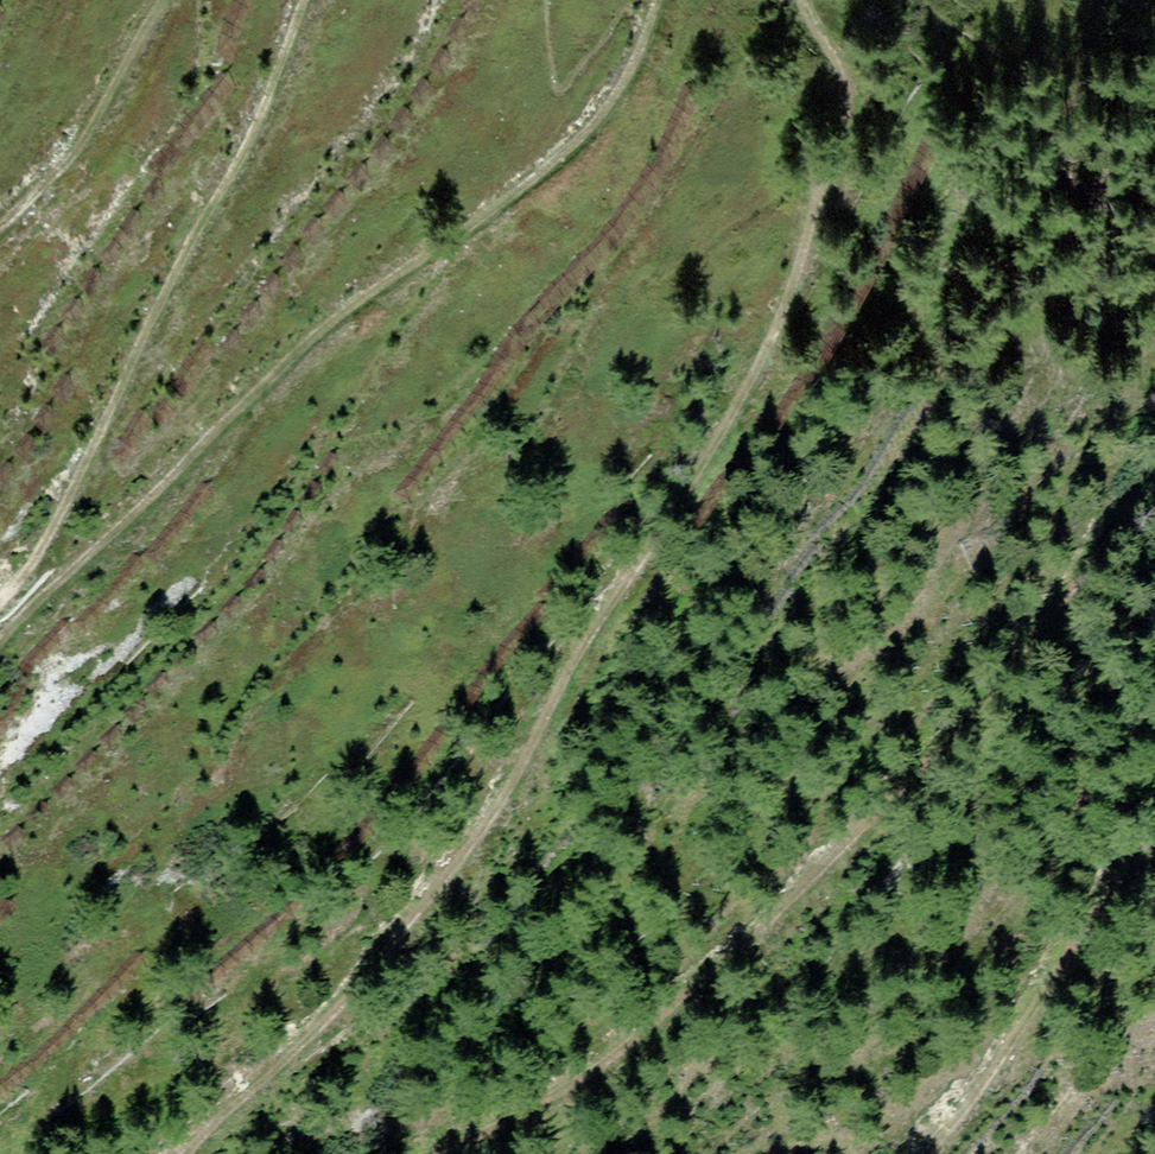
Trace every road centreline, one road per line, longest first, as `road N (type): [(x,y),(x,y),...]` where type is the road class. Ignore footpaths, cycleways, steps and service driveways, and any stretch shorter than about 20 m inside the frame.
road 1 (track): [(188,1153),(330,1017),(490,820),(619,589),(721,435),(790,299),(801,241),(841,163),(846,77),(803,0)]
road 2 (track): [(1154,489),(821,873),(584,1073),(487,1133),(427,1153)]
road 3 (track): [(657,0),(630,70),(594,124),(515,196),(308,341),(0,639)]
road 4 (track): [(0,598),(47,541),(167,285),(238,163),(302,0)]
road 5 (track): [(929,1153),(1060,946),(1154,819)]
road 6 (track): [(166,0),(84,143),(0,228)]

